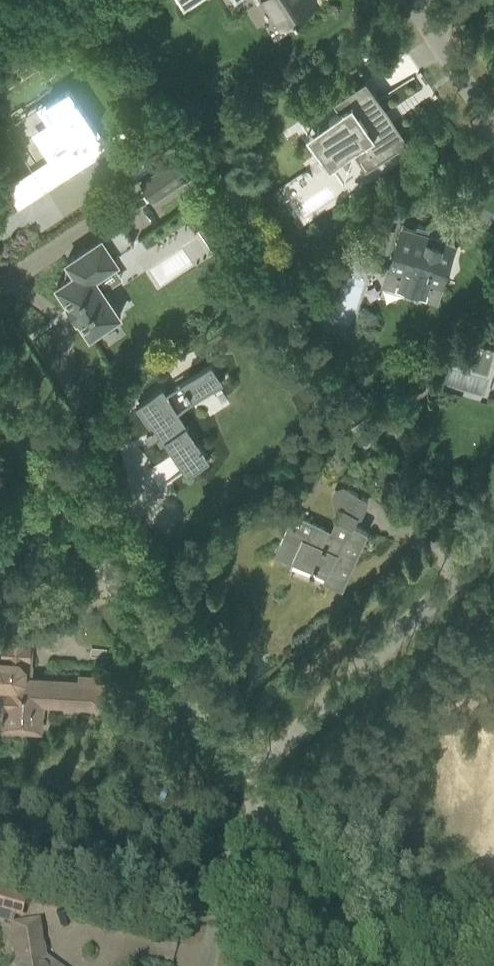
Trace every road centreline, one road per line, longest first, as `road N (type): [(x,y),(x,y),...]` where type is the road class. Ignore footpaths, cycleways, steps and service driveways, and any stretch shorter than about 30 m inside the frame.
road 1 (residential): [(244,780),(0,409)]
road 2 (residential): [(244,780),(493,547)]
road 3 (residential): [(364,965),(264,811)]
road 4 (residential): [(208,965),(236,845),(264,811)]
road 5 (residential): [(493,126),(411,0)]

